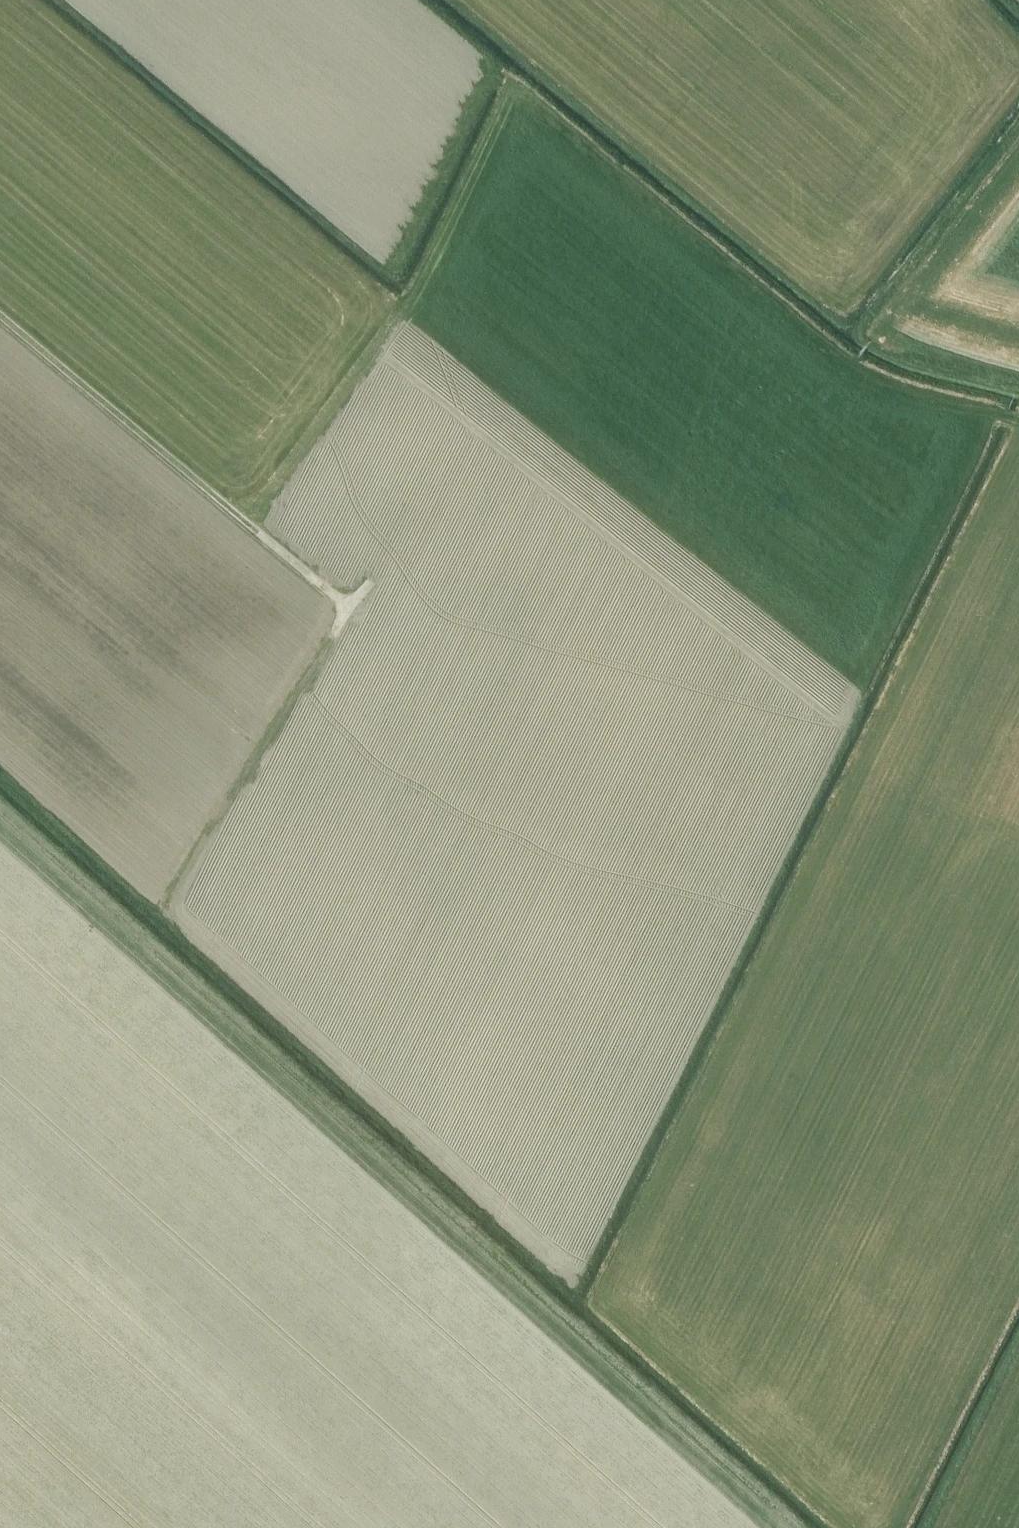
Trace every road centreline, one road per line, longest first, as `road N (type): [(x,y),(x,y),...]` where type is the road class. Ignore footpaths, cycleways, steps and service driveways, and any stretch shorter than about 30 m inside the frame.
road 1 (track): [(0,315),(252,527)]
road 2 (track): [(252,527),(348,608)]

